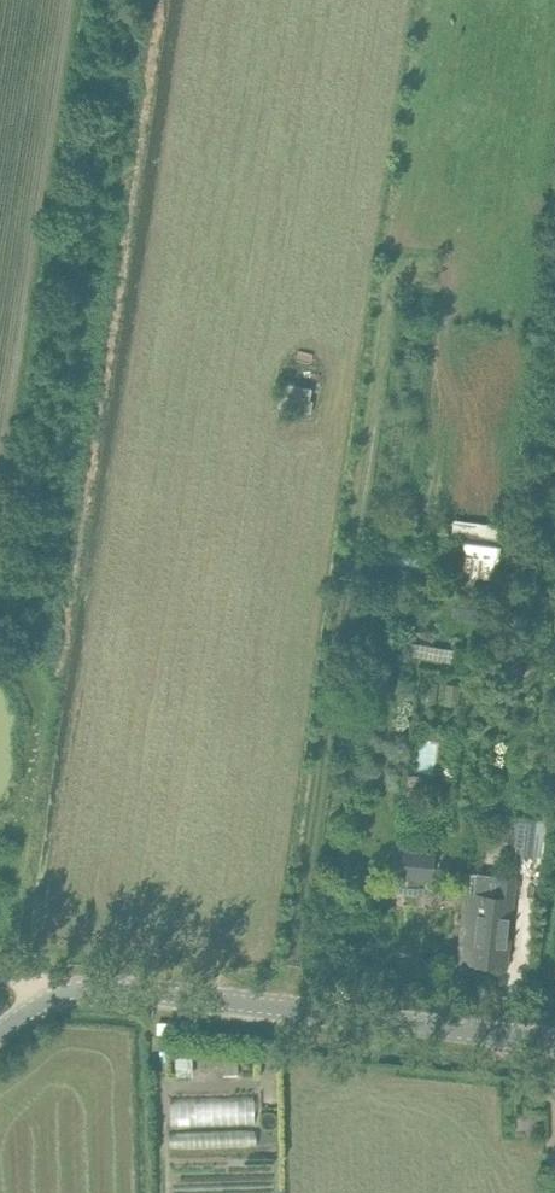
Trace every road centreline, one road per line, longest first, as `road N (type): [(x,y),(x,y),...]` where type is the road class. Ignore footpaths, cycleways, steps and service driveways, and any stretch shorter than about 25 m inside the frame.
road 1 (tertiary): [(554,1042),(127,990),(68,991)]

